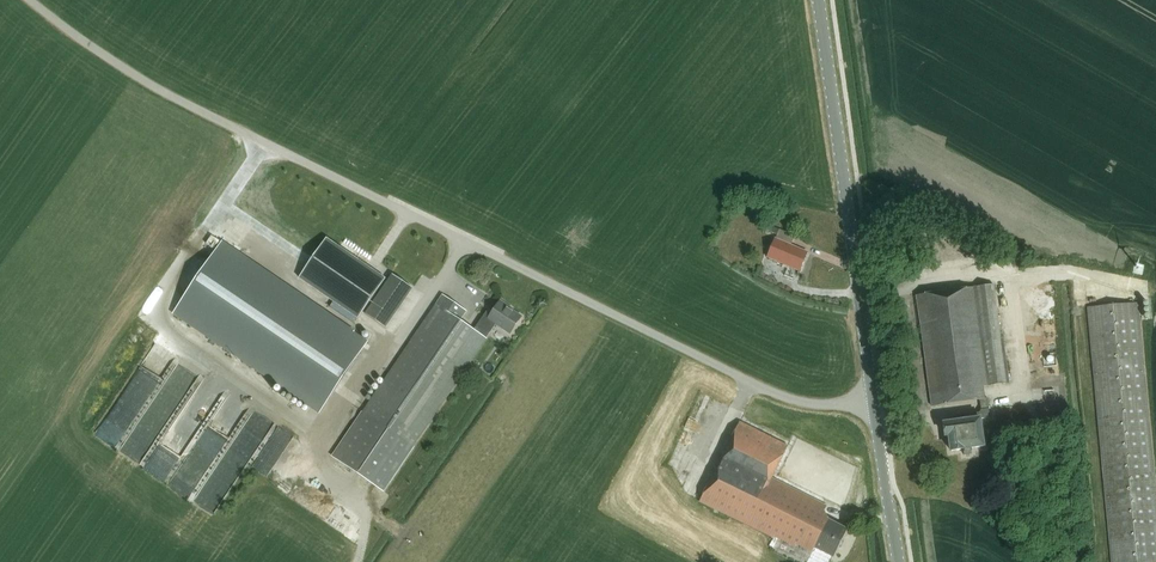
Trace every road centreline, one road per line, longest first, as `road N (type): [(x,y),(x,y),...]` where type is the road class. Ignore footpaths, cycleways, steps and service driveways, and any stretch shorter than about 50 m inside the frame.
road 1 (unclassified): [(875,403),(806,403),(752,382),(146,82),(32,0)]
road 2 (tertiary): [(875,403),(819,0)]
road 3 (tertiary): [(898,561),(875,403)]

